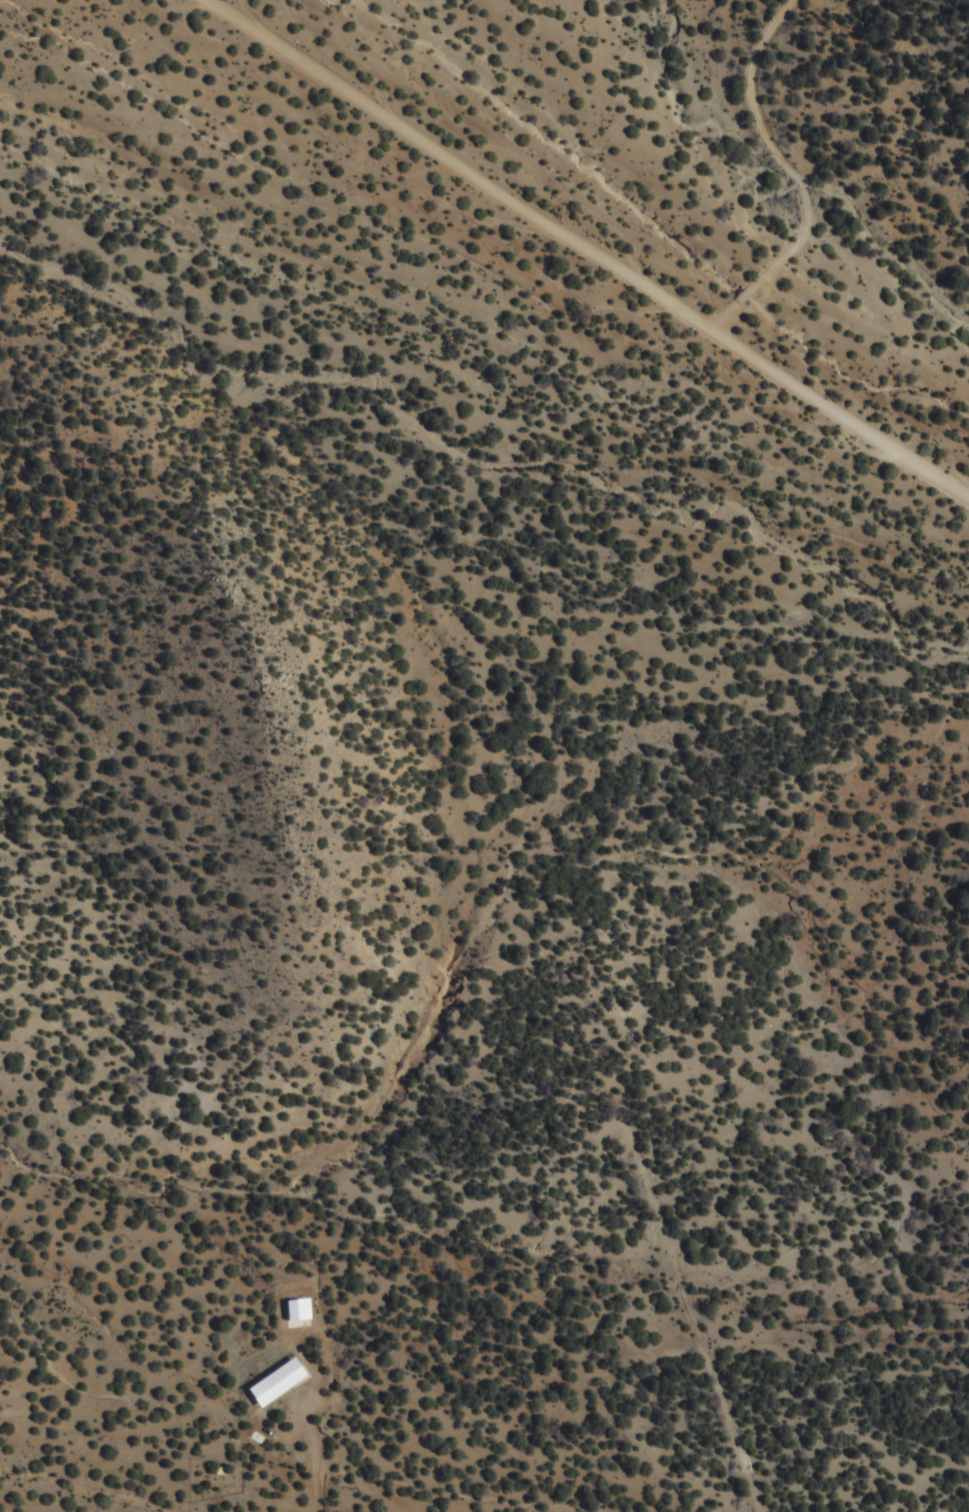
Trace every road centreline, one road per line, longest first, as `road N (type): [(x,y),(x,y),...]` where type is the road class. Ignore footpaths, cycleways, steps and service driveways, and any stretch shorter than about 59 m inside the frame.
road 1 (residential): [(968,498),(214,0)]

